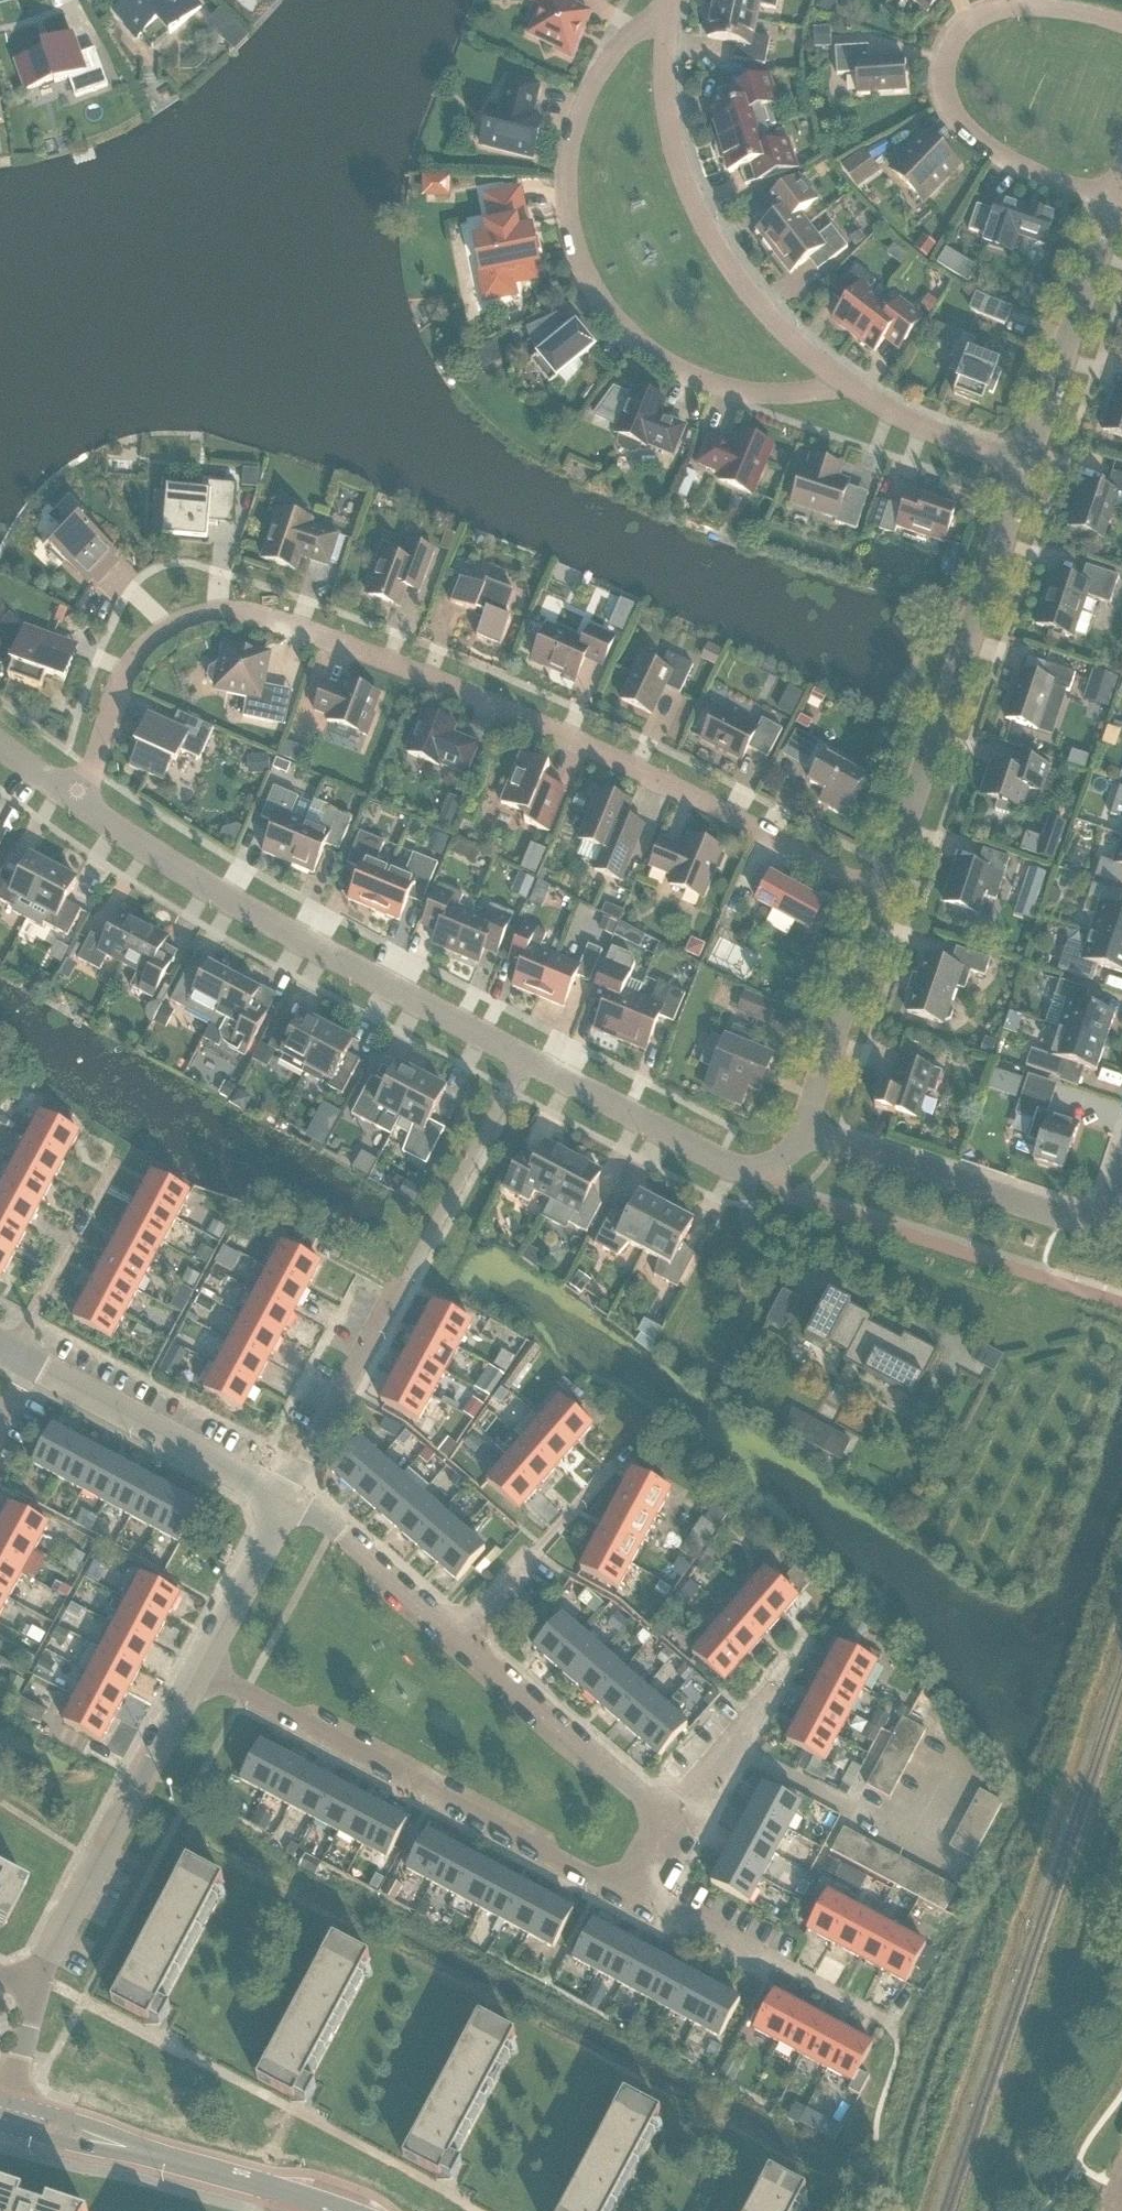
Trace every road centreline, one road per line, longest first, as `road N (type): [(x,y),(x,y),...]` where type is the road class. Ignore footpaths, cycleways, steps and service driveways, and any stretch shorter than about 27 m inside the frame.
road 1 (residential): [(880,898),(640,773),(258,614),(211,612),(142,649),(119,685),(75,799)]
road 2 (residential): [(801,1133),(771,1166),(730,1167),(325,952),(75,799)]
road 3 (residential): [(851,384),(781,400),(679,381),(631,349),(582,277),(568,227),(565,179),(578,123),(596,82),(623,50),(669,18)]
road 4 (residential): [(636,1892),(576,1869),(205,1668)]
road 5 (residential): [(880,898),(1026,459)]
road 6 (residential): [(1121,21),(1047,2),(1009,3),(972,16),(950,35),(943,66),(956,120),(987,146),(1115,201)]
road 7 (residential): [(851,384),(748,293),(688,198),(667,94),(669,18)]
road 8 (residential): [(33,1992),(205,1668)]
road 9 (residential): [(801,1133),(1057,1215),(1097,1211),(1121,1174)]
road 10 (residential): [(676,1823),(457,1633)]
road 11 (residential): [(285,1498),(36,1362)]
road 12 (residential): [(1026,459),(1115,201)]
road 13 (residential): [(869,2019),(636,1892)]
road 14 (residential): [(801,1133),(880,898)]
road 15 (residential): [(285,1498),(401,1288)]
road 16 (residential): [(676,1823),(807,1638)]
road 17 (residential): [(457,1633),(334,1524),(285,1498)]
road 18 (residential): [(1026,459),(900,416),(851,384)]
road 19 (residential): [(205,1668),(285,1498)]
road 20 (secondary): [(160,2154),(92,2122),(0,2097)]
road 21 (secondary): [(0,2123),(95,2148),(160,2154)]
road 22 (secondary): [(283,2192),(160,2154)]

